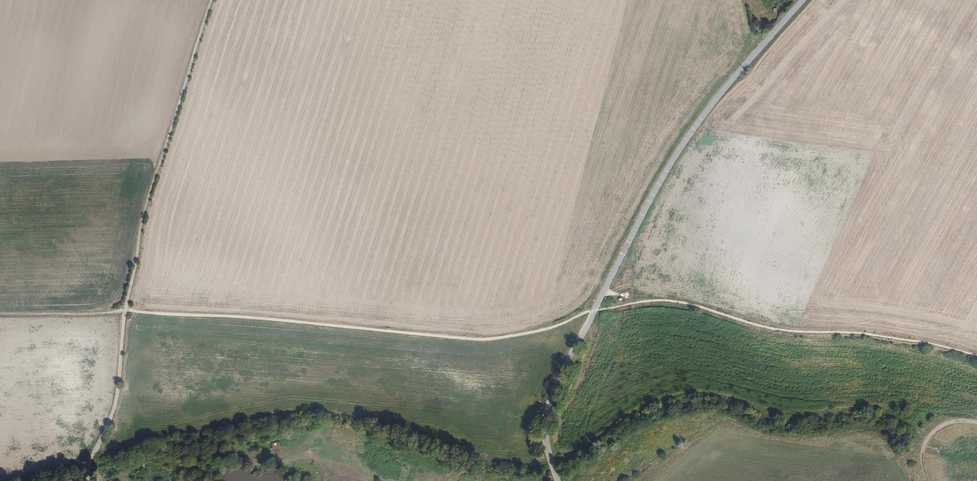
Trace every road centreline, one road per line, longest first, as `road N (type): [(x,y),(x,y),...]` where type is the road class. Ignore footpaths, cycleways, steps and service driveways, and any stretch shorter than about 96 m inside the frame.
road 1 (tertiary): [(803,0),(693,129),(629,241),(549,406),(546,430),(559,480)]
road 2 (track): [(125,310),(483,339),(594,311)]
road 3 (track): [(976,419),(899,407),(771,418),(709,395),(632,416)]
road 4 (track): [(125,310),(145,214),(216,0)]
road 5 (track): [(88,480),(114,407),(125,310)]
road 6 (track): [(0,313),(125,310)]

